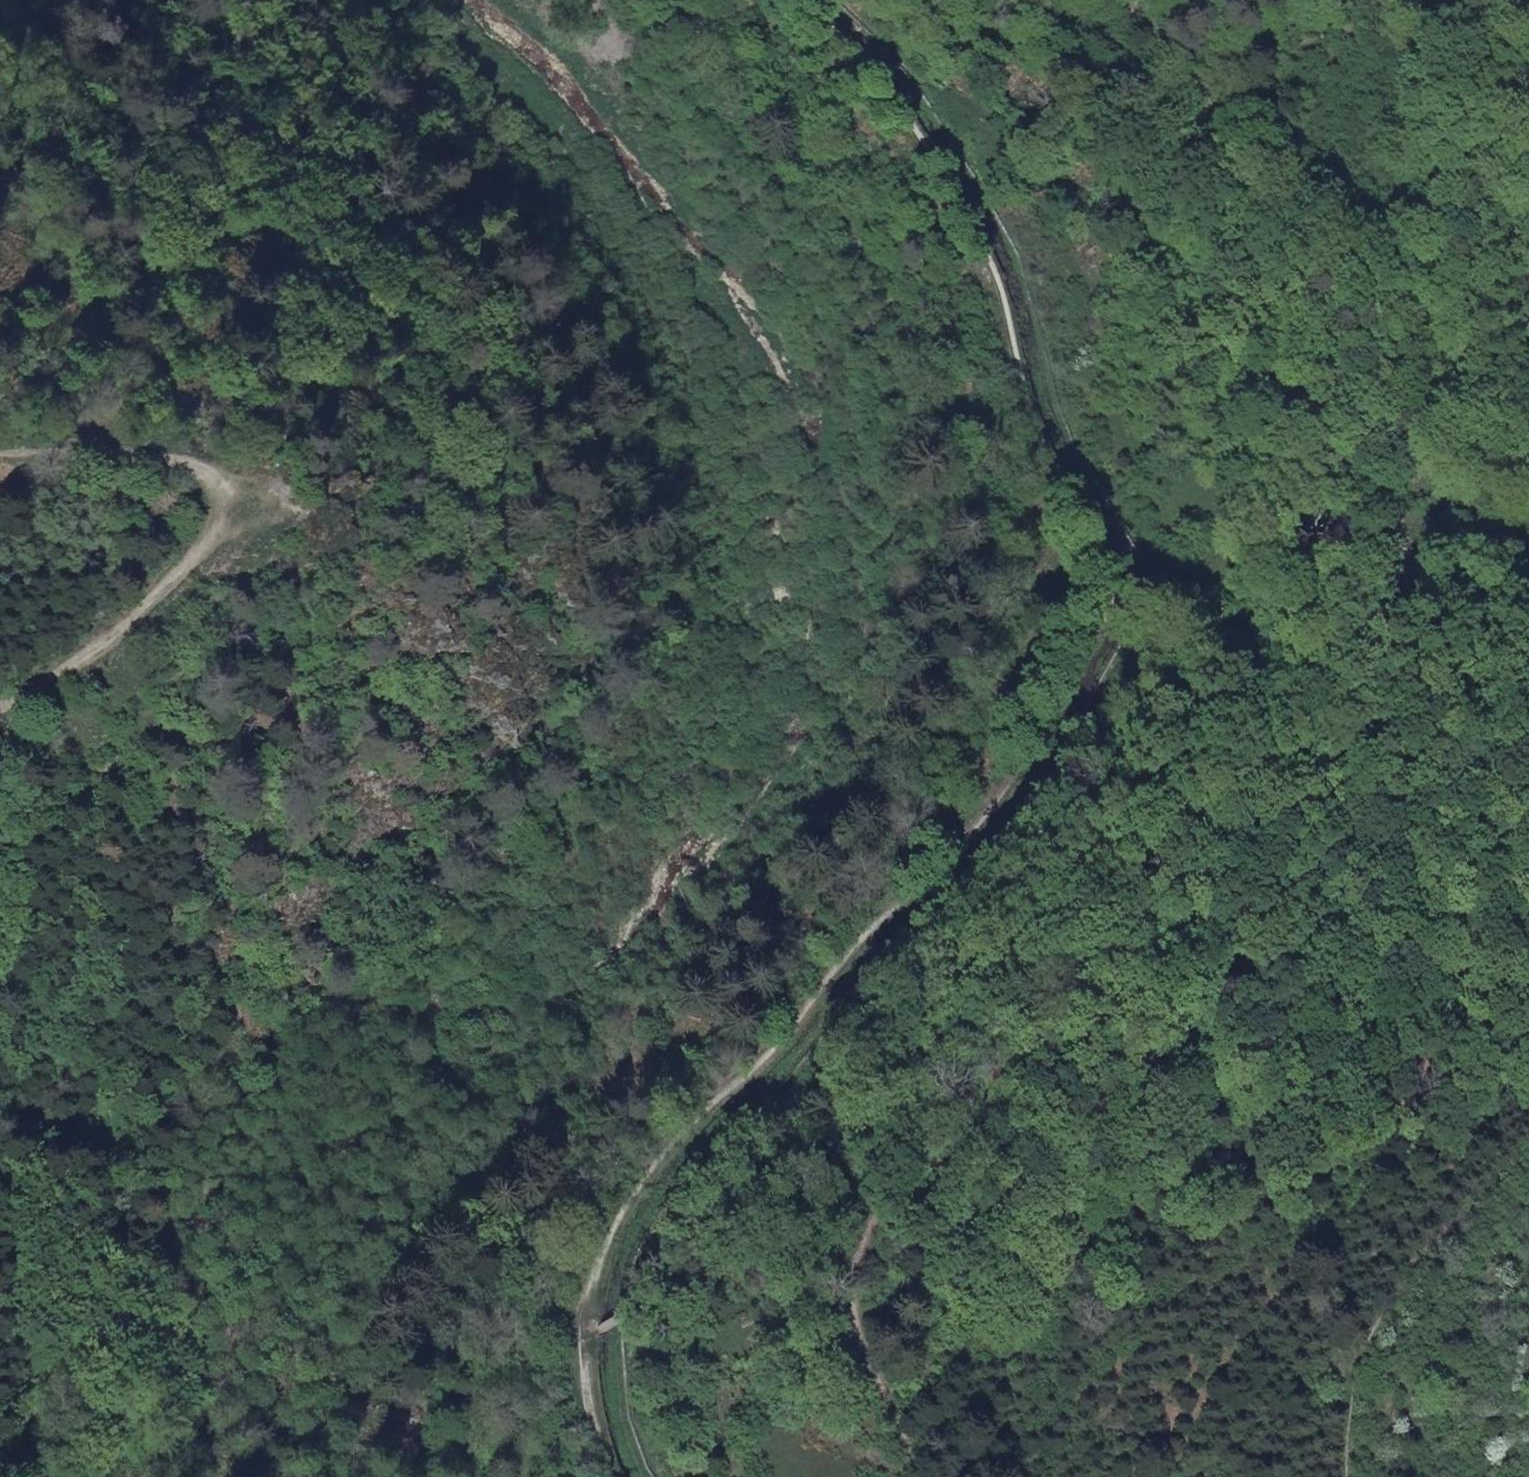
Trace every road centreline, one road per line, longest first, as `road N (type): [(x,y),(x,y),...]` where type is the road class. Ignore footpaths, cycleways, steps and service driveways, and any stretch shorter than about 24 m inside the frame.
road 1 (track): [(0,444),(177,453),(217,478),(229,522),(181,581),(117,641),(0,716)]
road 2 (track): [(1528,1155),(1459,1213),(1362,1415),(1360,1476)]

